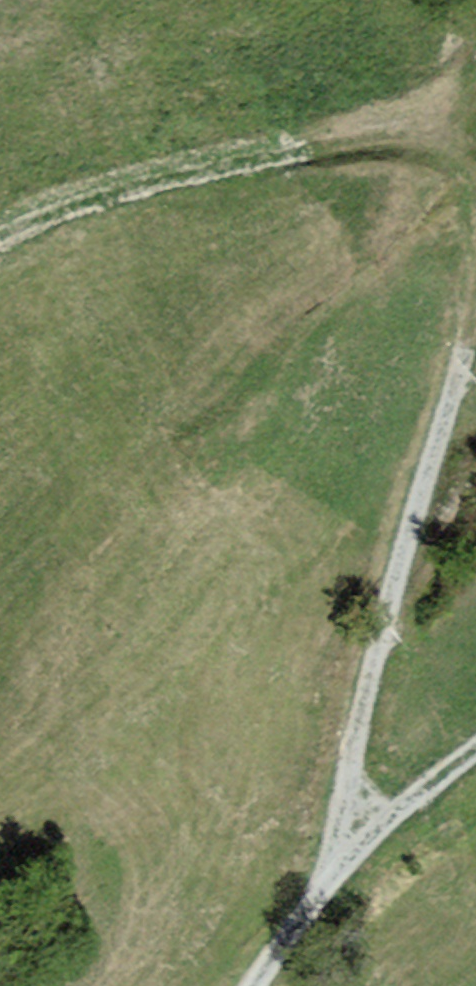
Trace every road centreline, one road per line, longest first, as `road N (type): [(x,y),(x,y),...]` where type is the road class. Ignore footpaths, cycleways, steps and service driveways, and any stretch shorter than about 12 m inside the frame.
road 1 (track): [(475,263),(312,909),(255,985)]
road 2 (track): [(0,251),(53,213),(441,139),(475,168)]
road 3 (track): [(475,756),(425,794),(312,909)]

